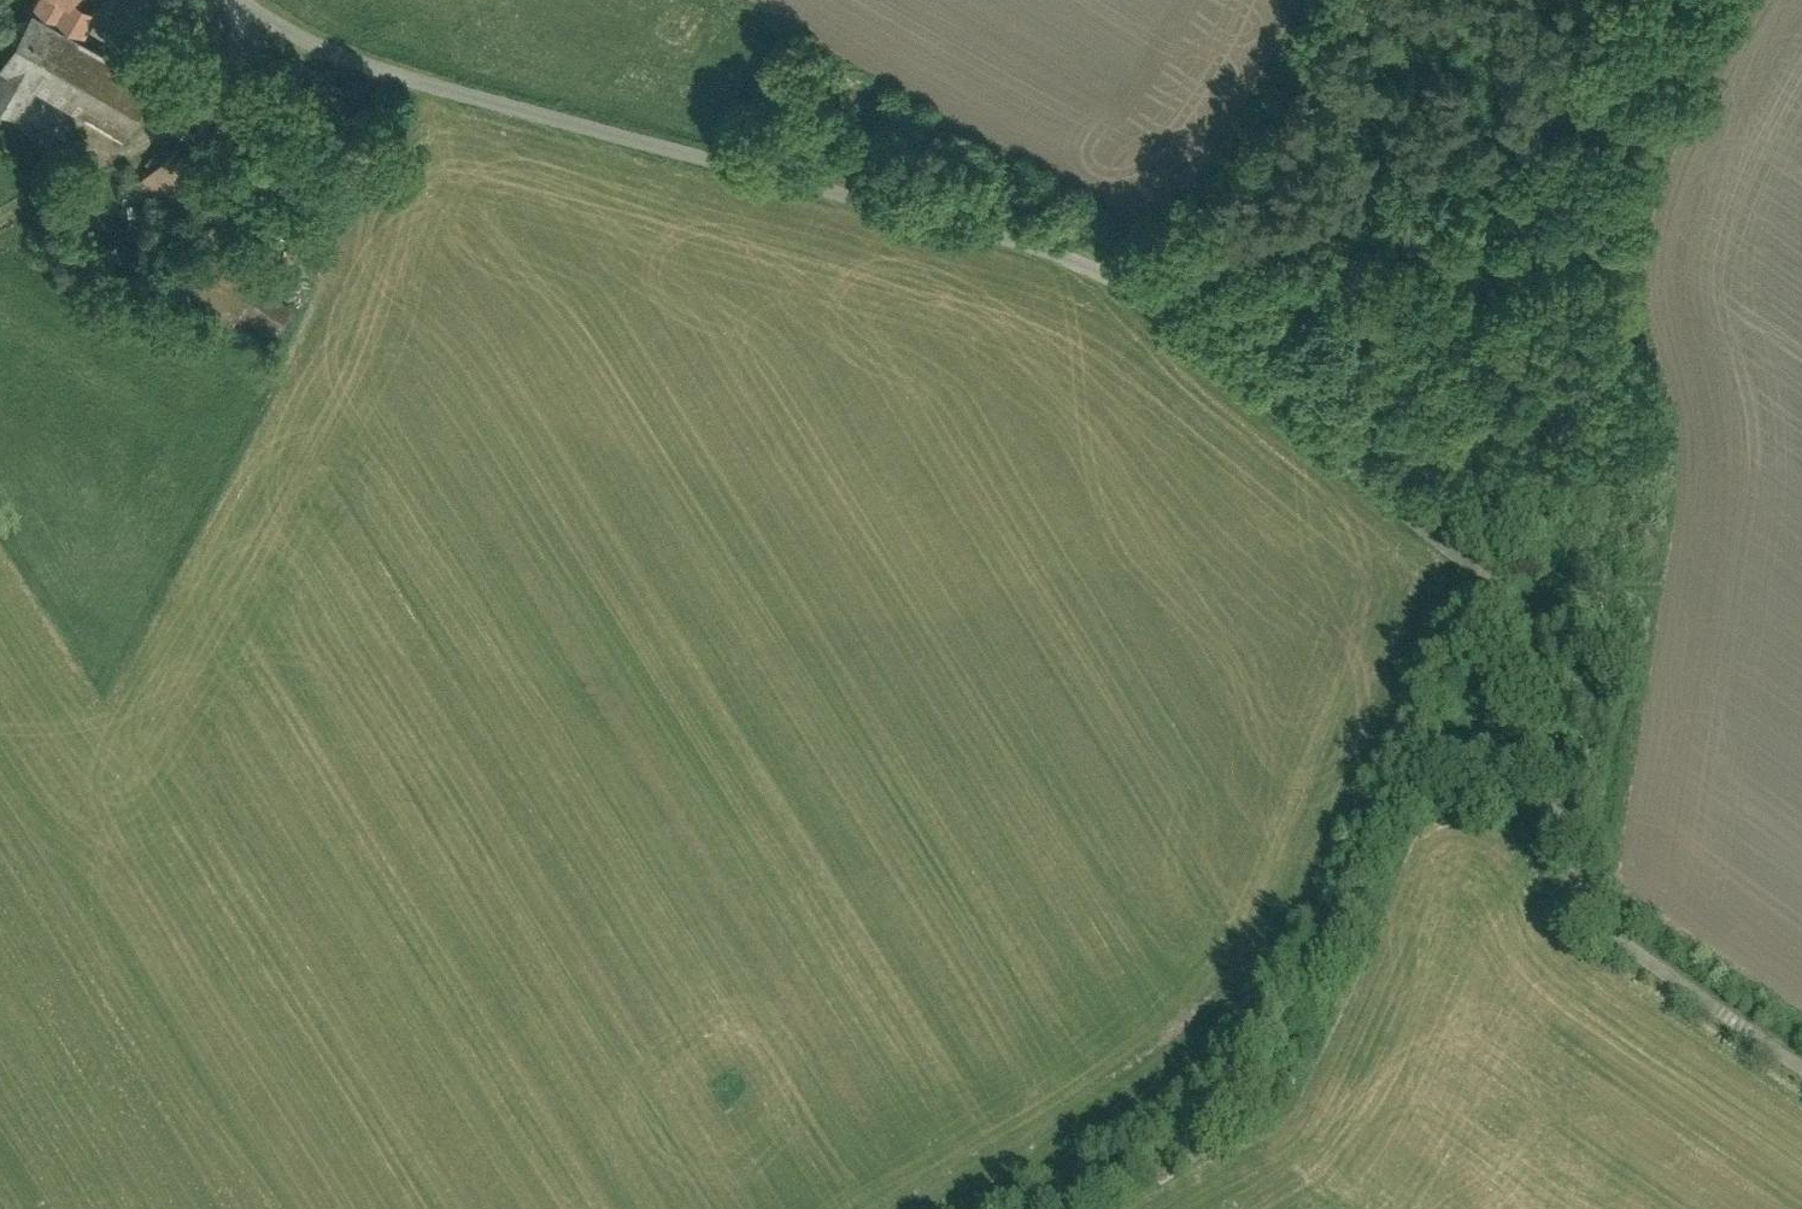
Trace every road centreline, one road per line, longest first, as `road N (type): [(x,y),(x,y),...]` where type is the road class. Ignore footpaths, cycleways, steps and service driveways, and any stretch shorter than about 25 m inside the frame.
road 1 (unclassified): [(1116,278),(242,32),(199,0)]
road 2 (track): [(1641,0),(1582,67),(1451,155),(1265,241),(1116,278)]

